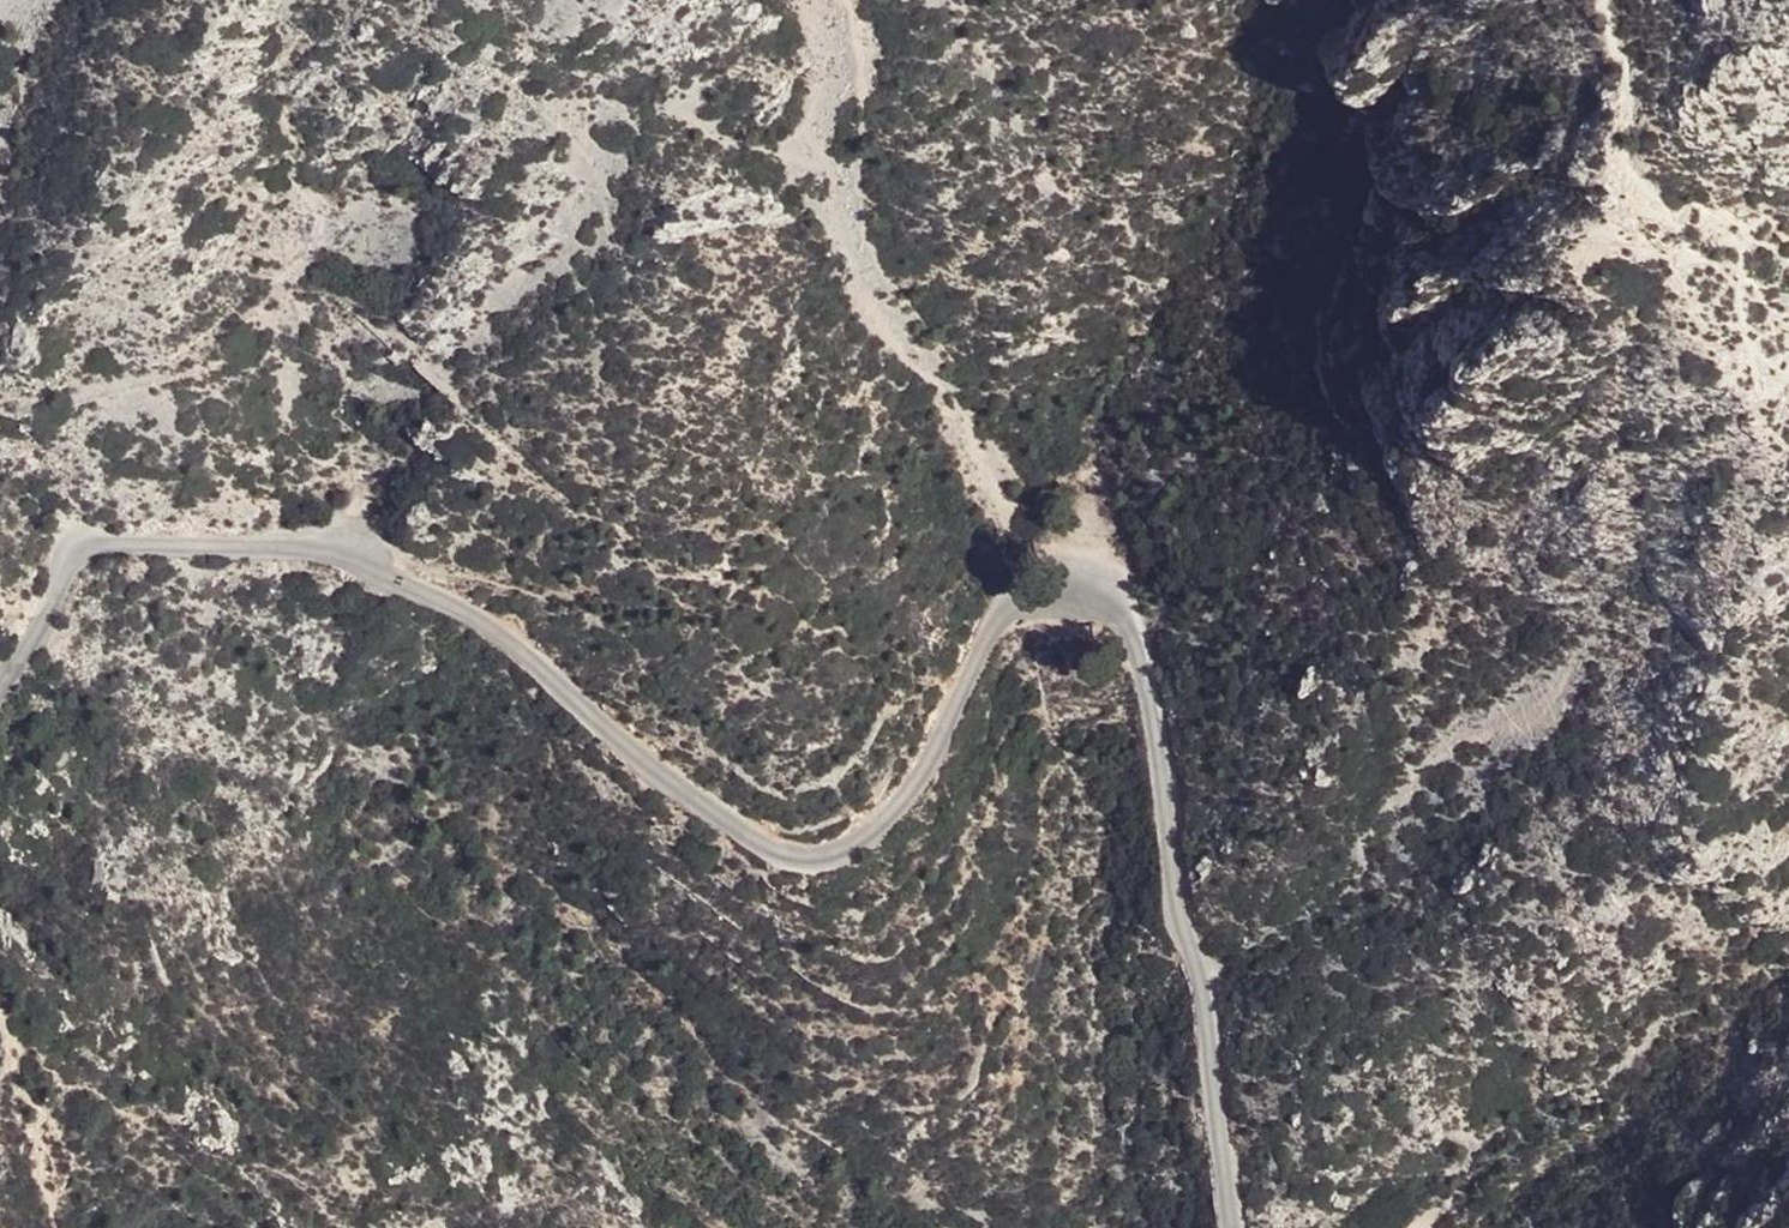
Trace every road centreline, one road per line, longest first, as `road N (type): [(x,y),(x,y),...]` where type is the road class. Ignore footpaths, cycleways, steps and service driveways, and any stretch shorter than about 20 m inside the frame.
road 1 (unclassified): [(1234,1227),(1209,1011),(1180,911),(1156,724),(1127,618),(1105,588),(1061,578),(1015,598),(893,813),(870,836),(824,858),(762,843),(659,770),(491,626),(379,565),(329,550),(89,543),(0,687)]

